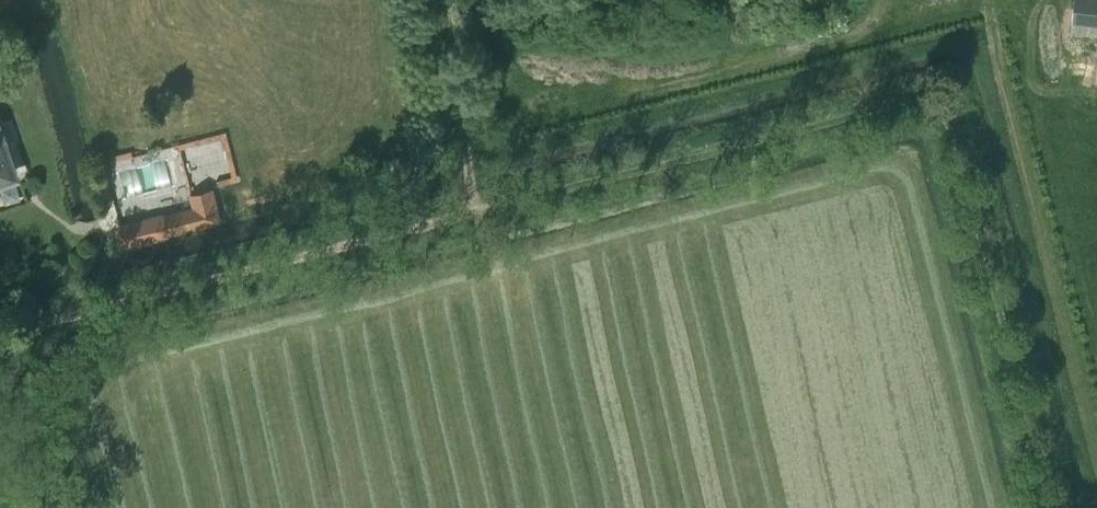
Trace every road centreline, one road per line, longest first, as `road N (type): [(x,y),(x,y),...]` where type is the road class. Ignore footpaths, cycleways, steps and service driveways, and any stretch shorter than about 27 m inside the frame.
road 1 (track): [(451,0),(475,215)]

